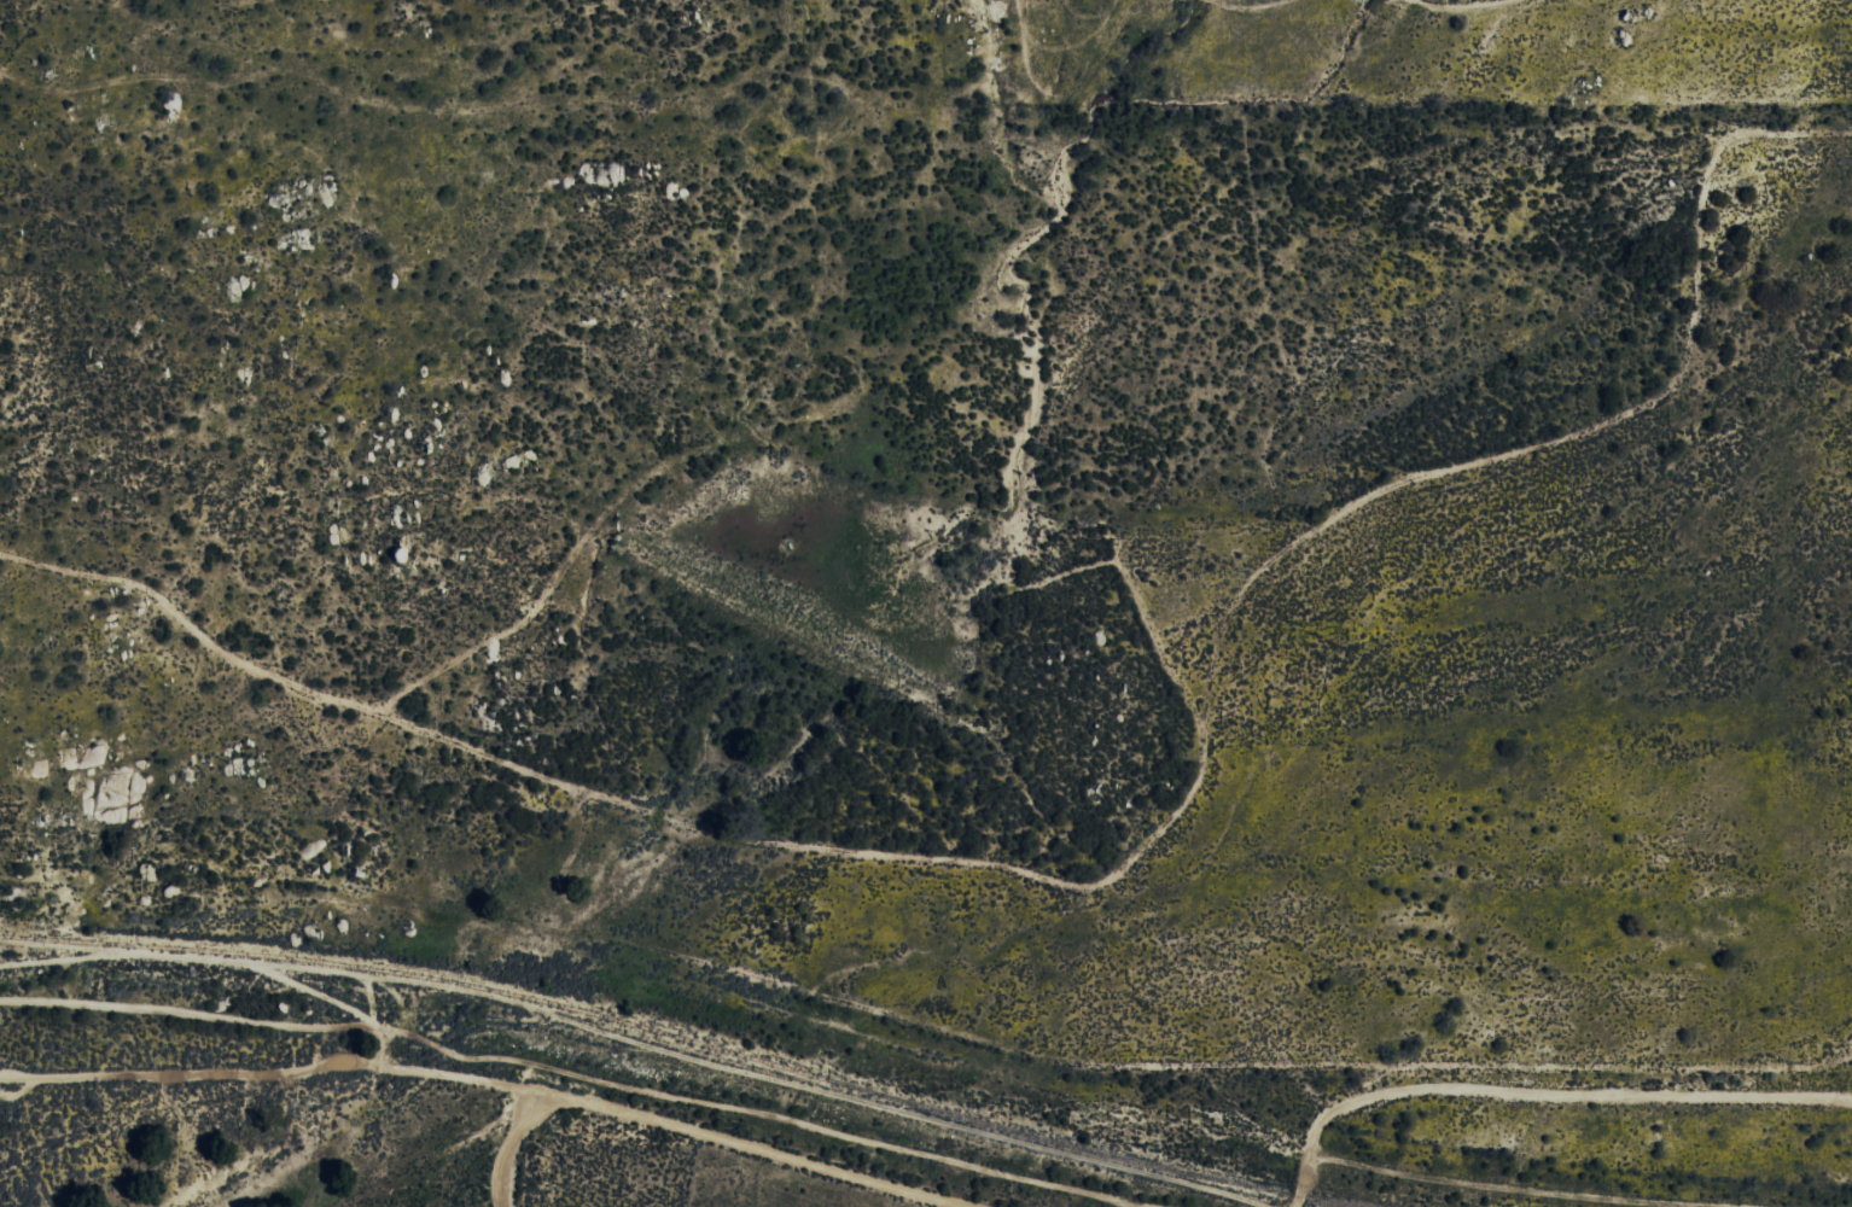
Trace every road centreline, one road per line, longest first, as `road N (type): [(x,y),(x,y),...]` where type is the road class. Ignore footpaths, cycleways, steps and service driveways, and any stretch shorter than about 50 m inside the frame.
road 1 (residential): [(1296,1206),(1311,1142),(1334,1101),(1368,1080),(1851,1089)]
road 2 (residential): [(35,1206),(45,1150),(151,1115),(357,1073),(524,1094)]
road 3 (residential): [(524,1094),(566,1097),(971,1206)]
road 4 (residential): [(0,1080),(357,1073)]

